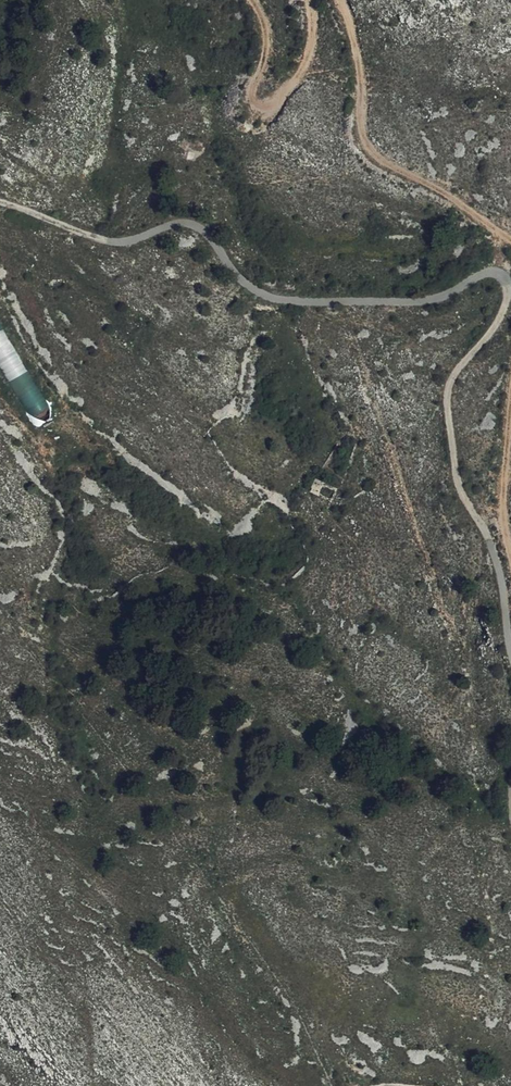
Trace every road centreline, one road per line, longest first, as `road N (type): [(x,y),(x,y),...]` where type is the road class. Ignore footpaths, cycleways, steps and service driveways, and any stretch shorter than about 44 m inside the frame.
road 1 (track): [(510,652),(492,545),(454,469),(447,406),(450,380),(510,295),(499,272),(416,301),(303,301),(261,294),(207,230),(191,224),(127,242),(0,203)]
road 2 (track): [(510,241),(444,192),(385,164),(360,134),(356,55),(341,0)]
road 3 (track): [(310,0),(309,58),(279,103),(258,113),(248,98),(267,47),(249,0)]
road 4 (track): [(510,560),(502,508),(510,406)]

